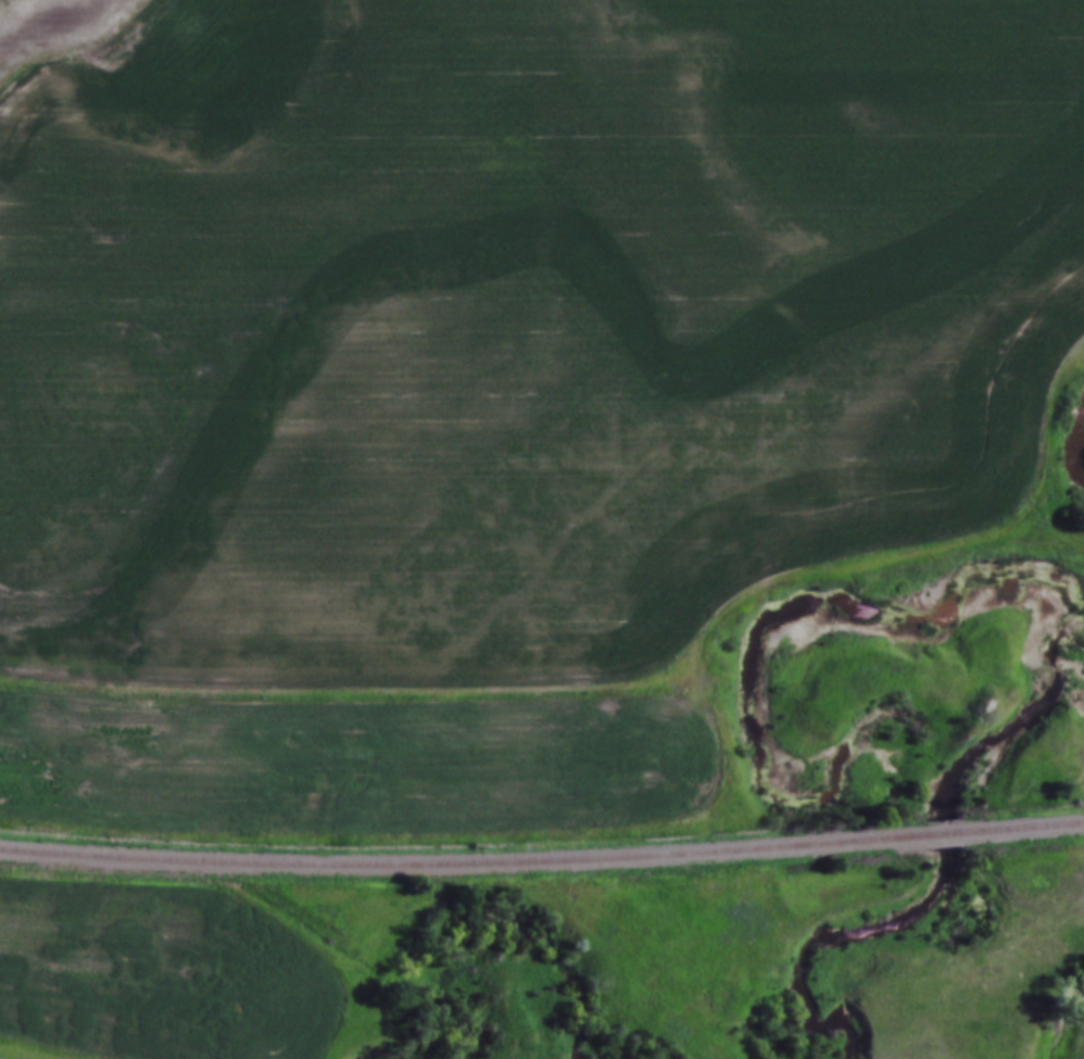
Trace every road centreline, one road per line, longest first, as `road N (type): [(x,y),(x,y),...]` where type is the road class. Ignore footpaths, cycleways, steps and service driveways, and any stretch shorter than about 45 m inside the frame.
road 1 (track): [(1083,341),(1048,395),(1014,474),(971,527),(886,557),(779,572),(752,585),(701,627),(702,696)]

